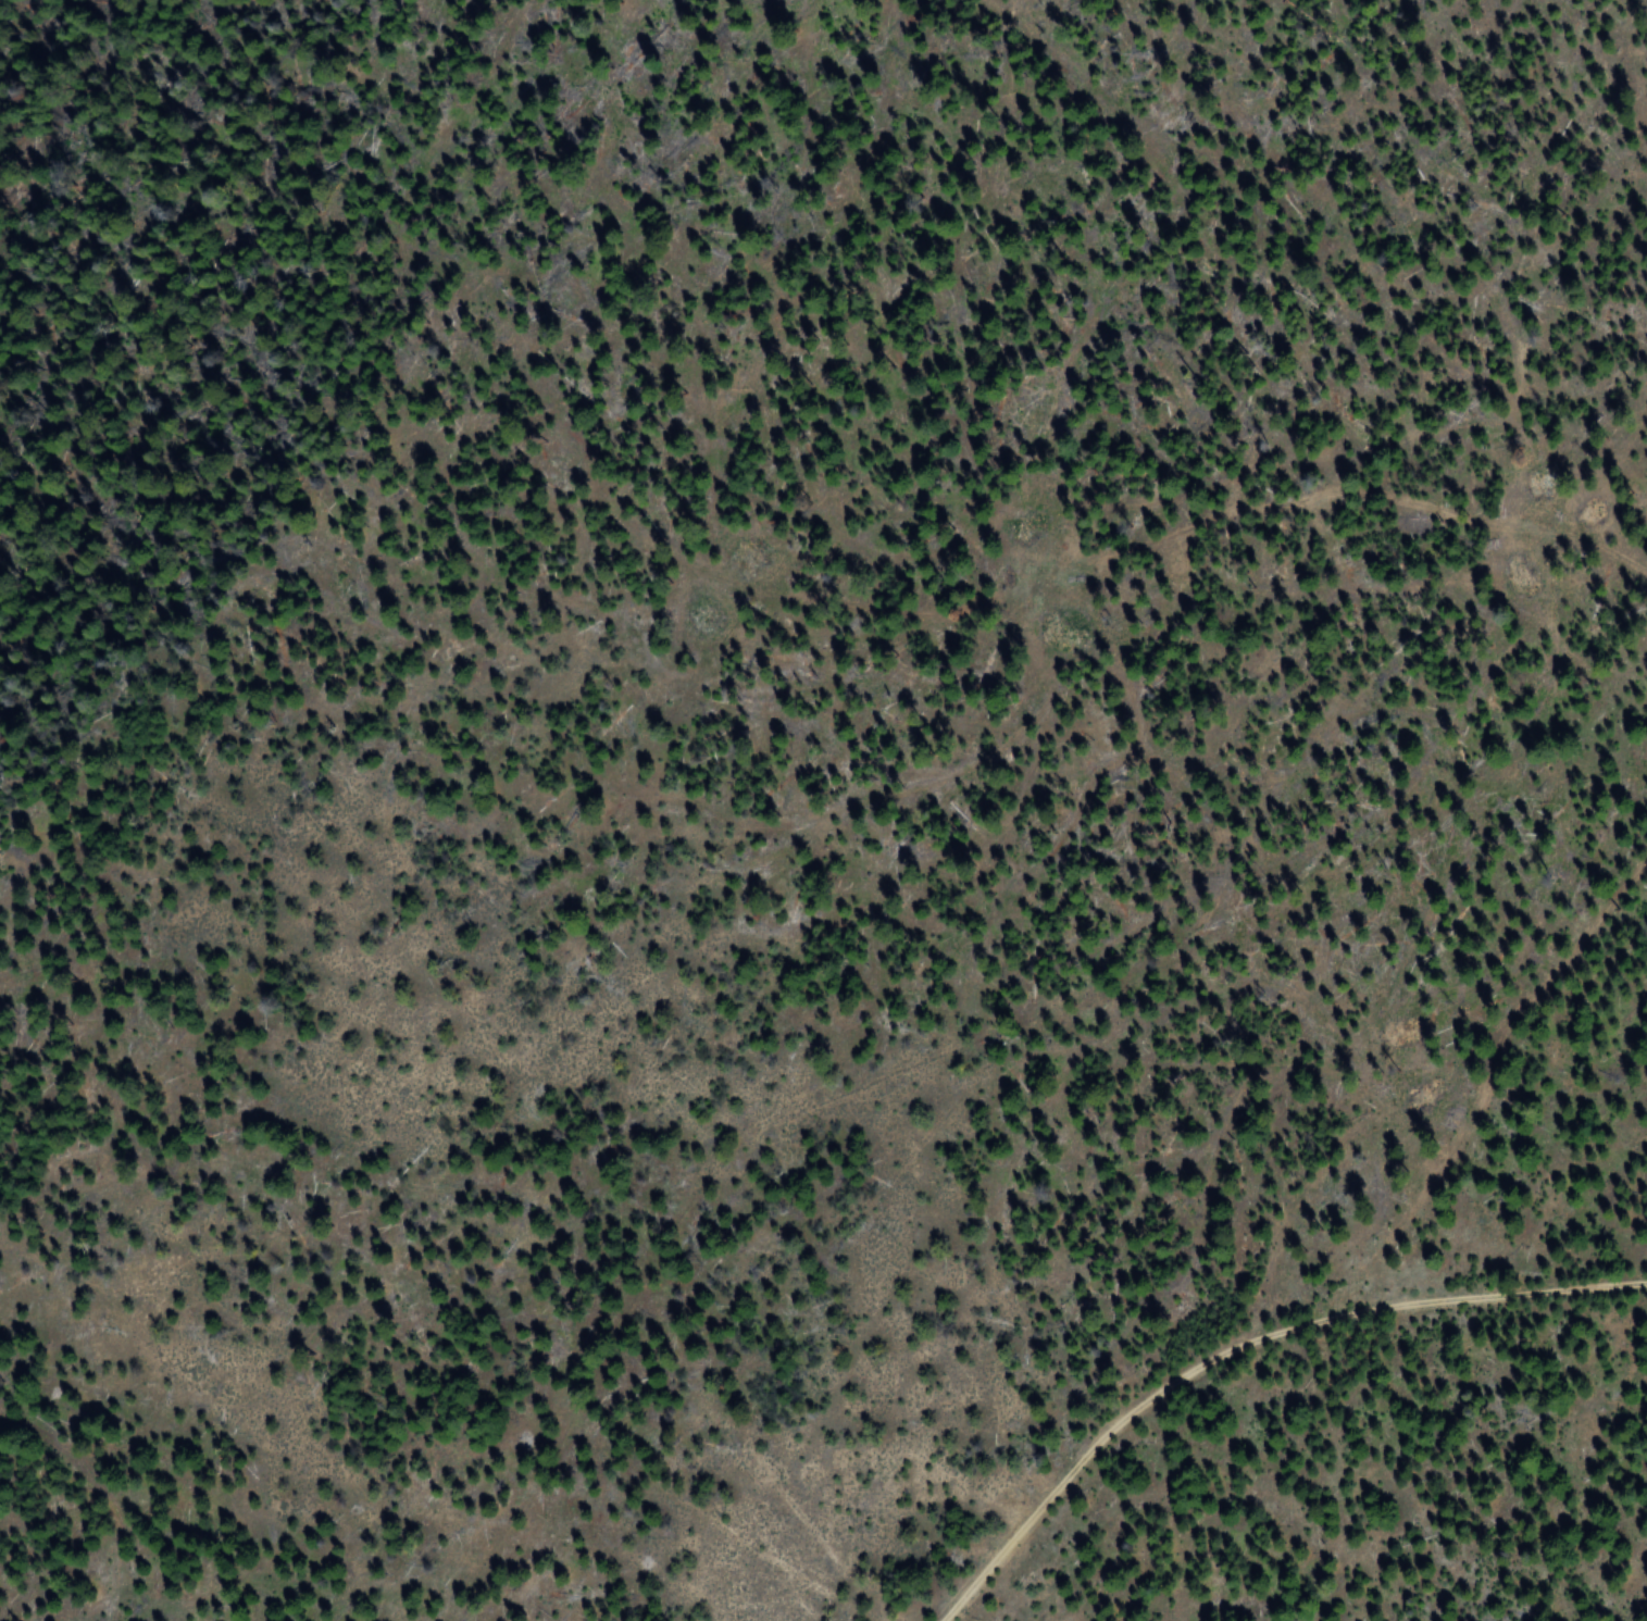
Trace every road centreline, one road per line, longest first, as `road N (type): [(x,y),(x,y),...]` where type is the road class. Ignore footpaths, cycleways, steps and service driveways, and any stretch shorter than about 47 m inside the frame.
road 1 (track): [(1646,1299),(1362,1323),(1227,1356),(1086,1459),(926,1600),(917,1620)]

